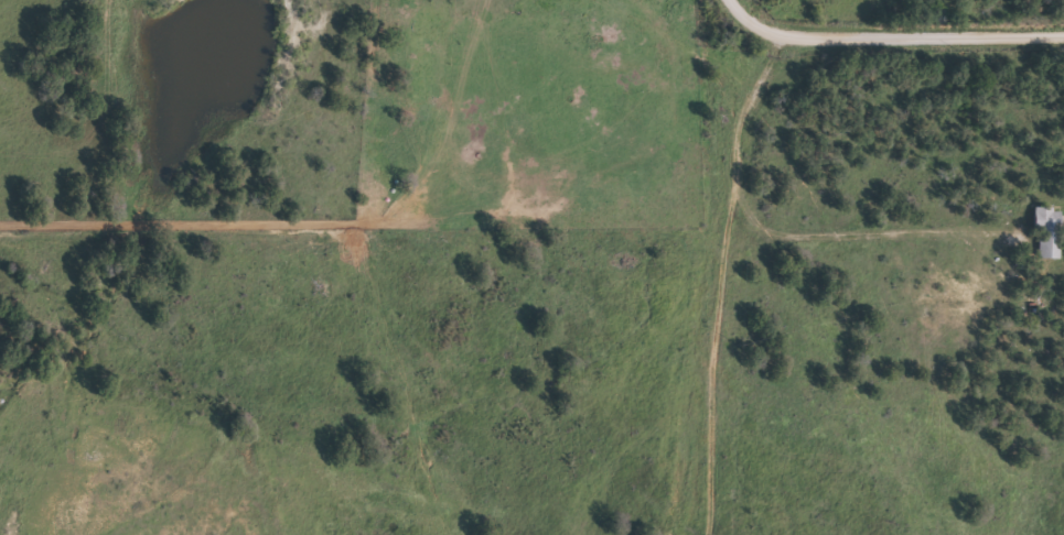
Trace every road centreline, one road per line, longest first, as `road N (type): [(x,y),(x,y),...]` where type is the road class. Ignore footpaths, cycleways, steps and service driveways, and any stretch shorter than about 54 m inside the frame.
road 1 (residential): [(1063,38),(796,37),(751,22),(732,0)]

